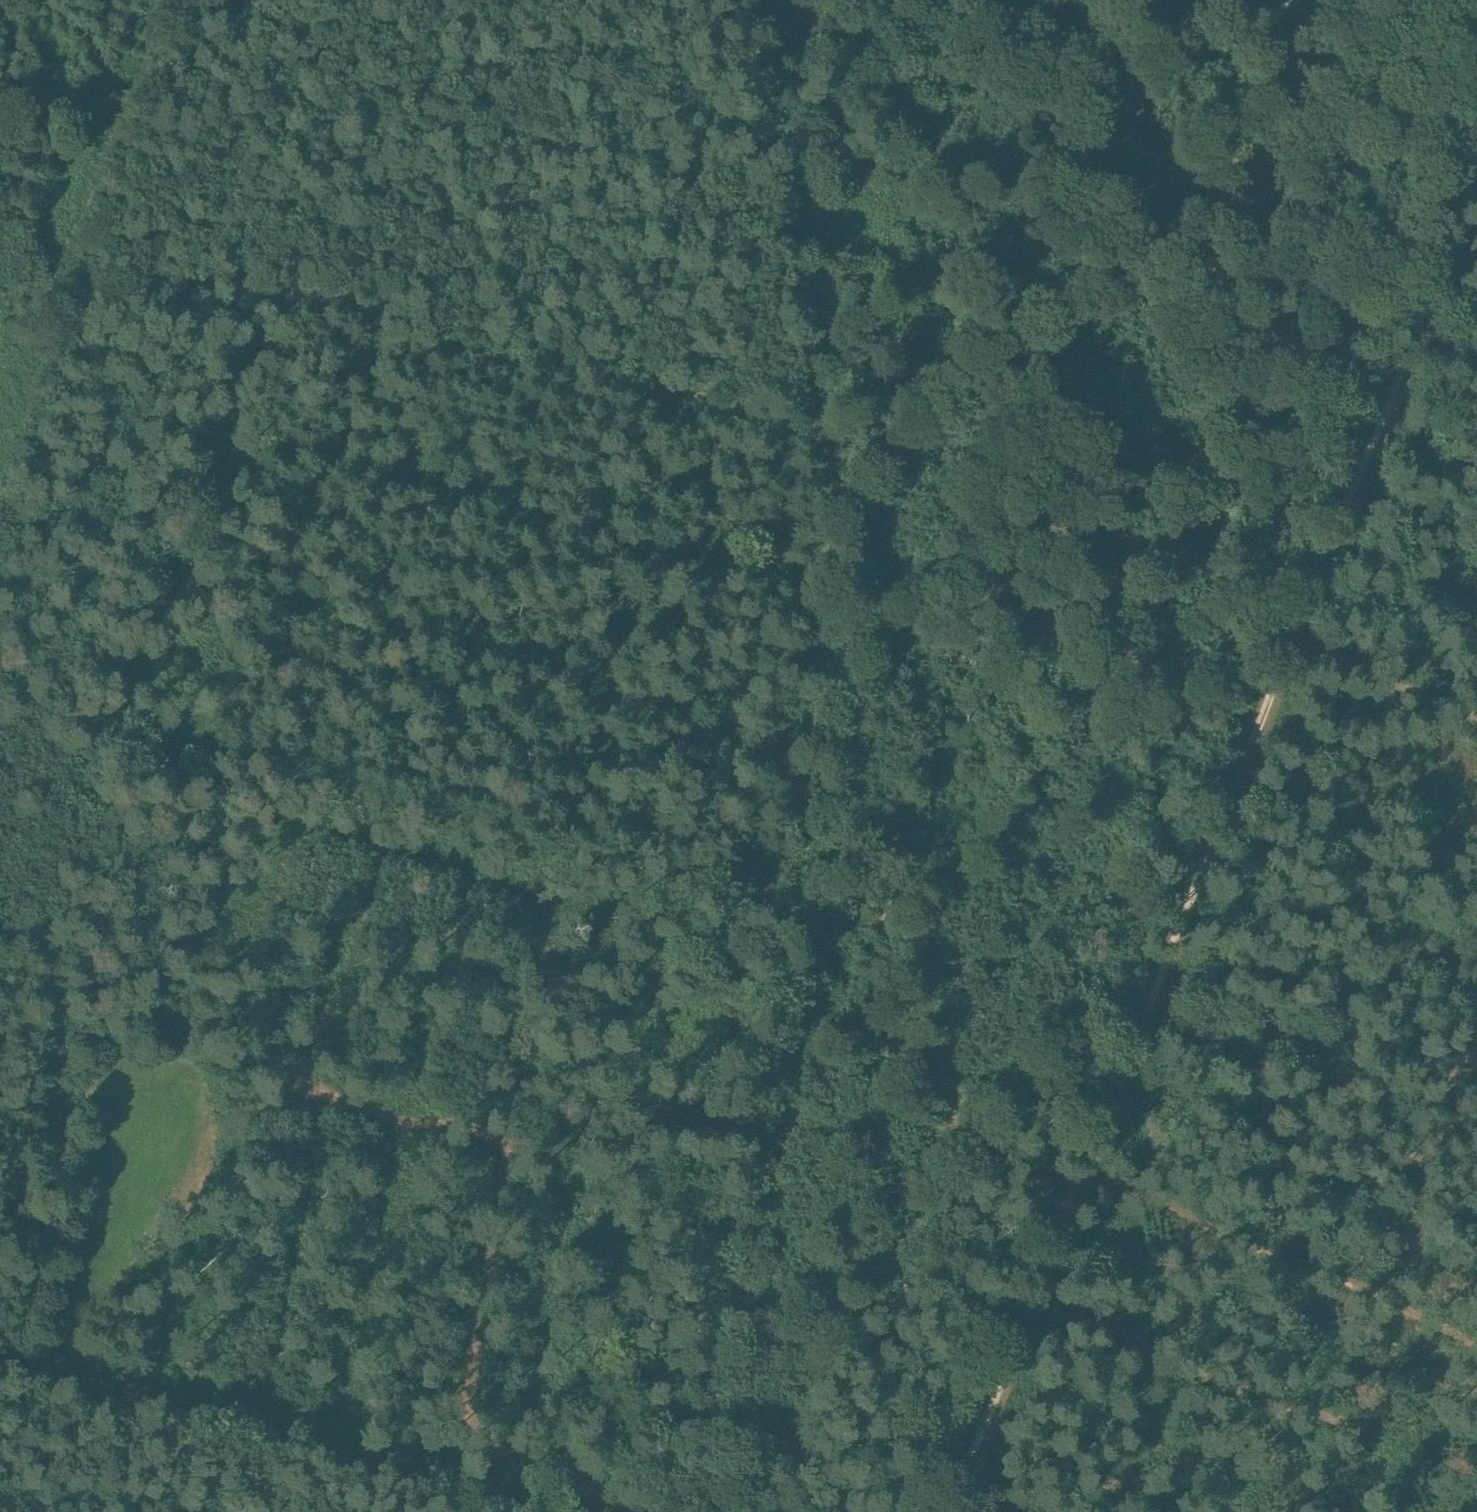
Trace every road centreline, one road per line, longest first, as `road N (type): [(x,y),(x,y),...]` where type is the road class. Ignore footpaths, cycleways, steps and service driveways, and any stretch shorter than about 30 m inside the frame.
road 1 (track): [(957,1511),(1476,184)]

